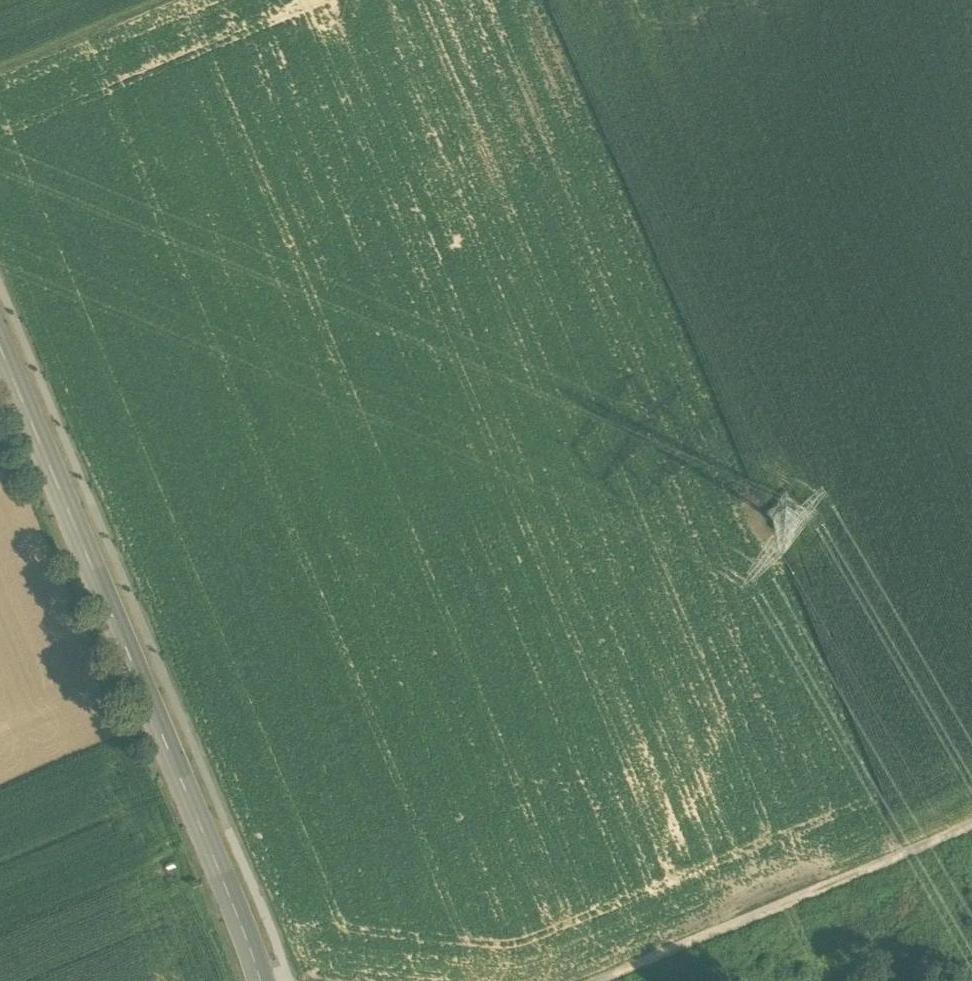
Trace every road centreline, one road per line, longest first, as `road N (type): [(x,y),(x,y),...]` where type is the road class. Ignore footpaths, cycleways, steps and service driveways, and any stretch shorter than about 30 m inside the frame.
road 1 (tertiary): [(0,323),(219,835),(264,980)]
road 2 (track): [(630,980),(971,835)]
road 3 (track): [(0,89),(211,0)]

